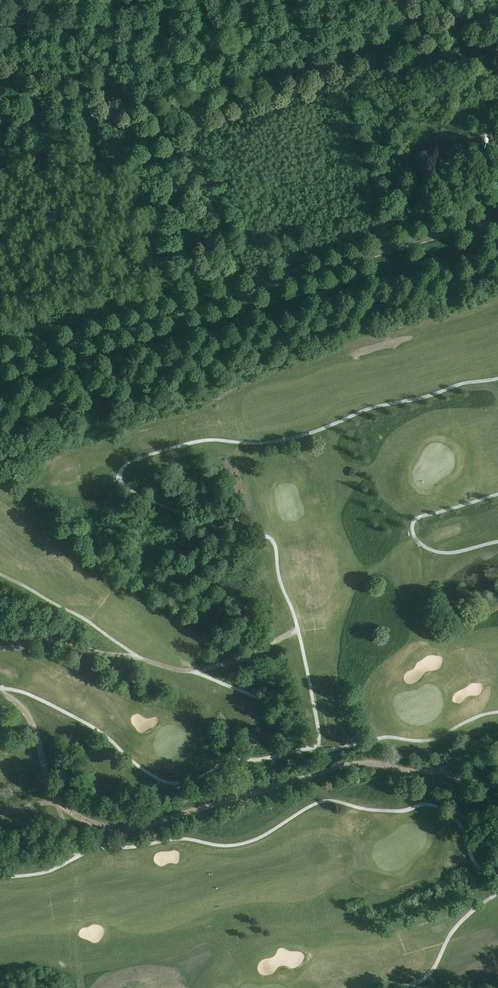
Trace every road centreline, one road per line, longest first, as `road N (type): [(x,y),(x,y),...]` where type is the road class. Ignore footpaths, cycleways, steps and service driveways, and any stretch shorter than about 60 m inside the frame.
road 1 (unclassified): [(0,362),(497,216)]

